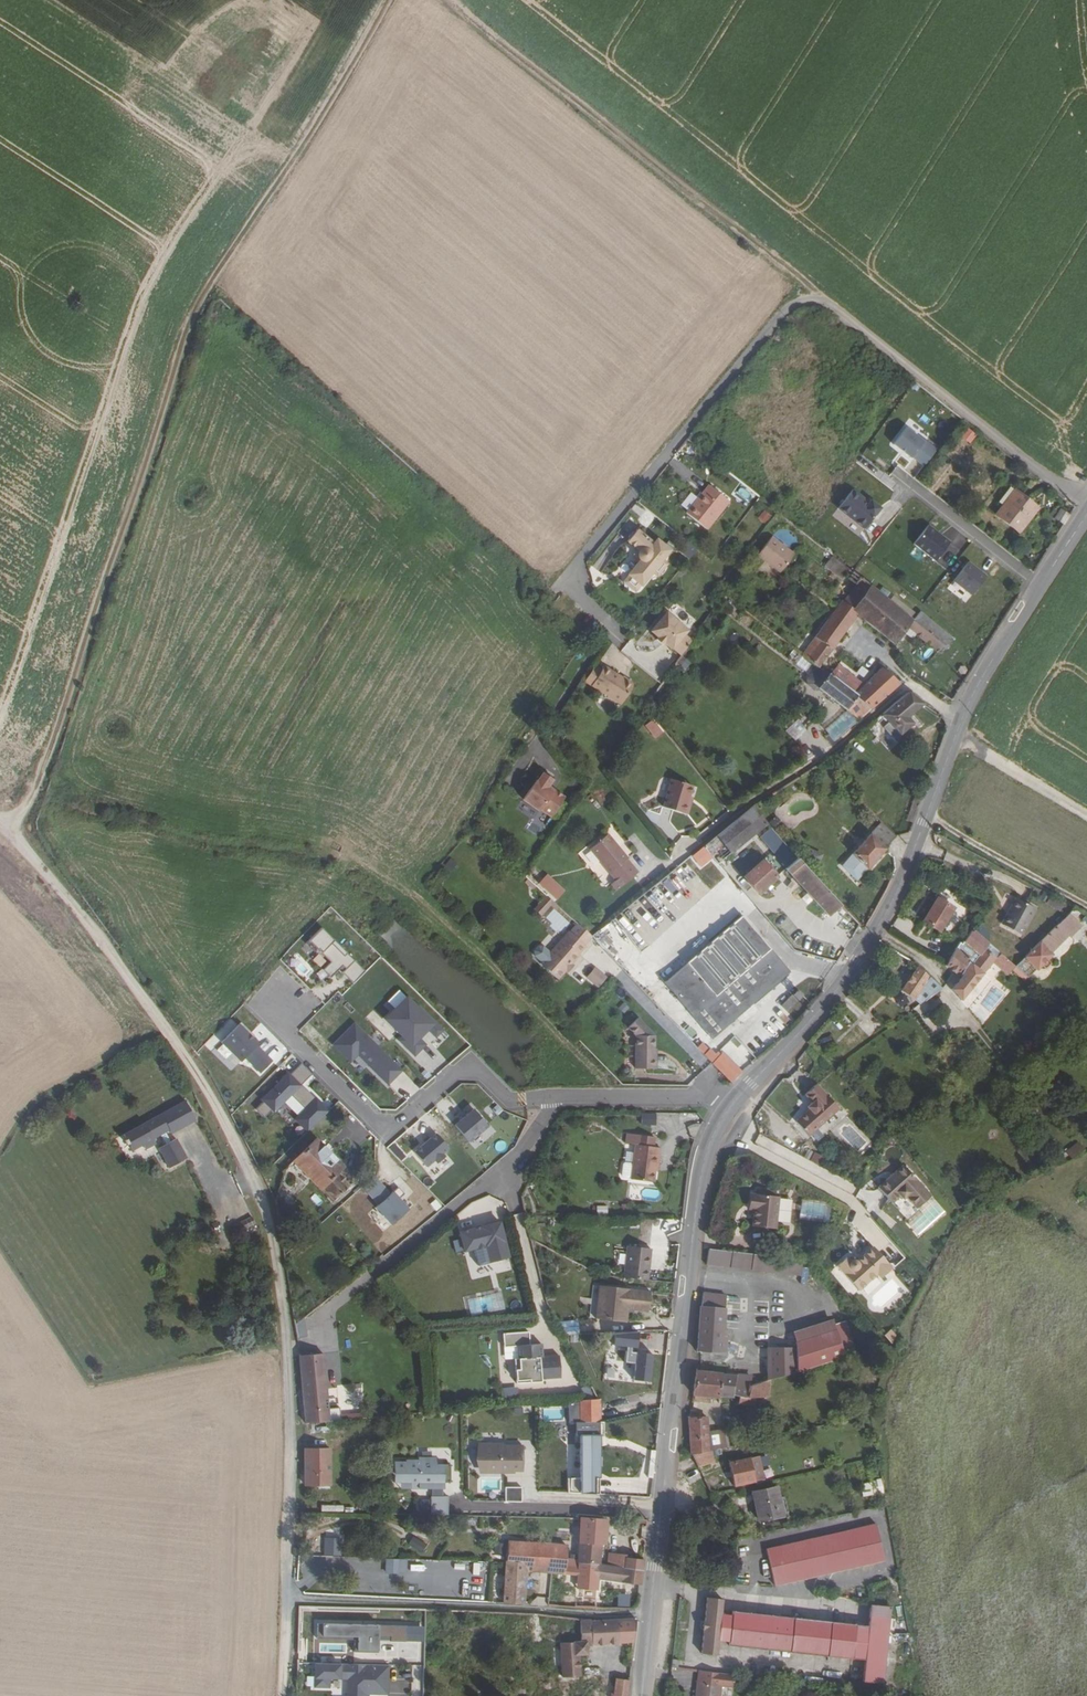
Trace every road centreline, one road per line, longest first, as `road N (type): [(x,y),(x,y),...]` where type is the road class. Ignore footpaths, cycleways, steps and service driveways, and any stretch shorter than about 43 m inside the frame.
road 1 (secondary): [(1039,588),(962,712),(905,876),(870,940),(834,996),(712,1138),(691,1235),(639,1695)]
road 2 (residential): [(281,1695),(288,1409),(267,1221),(249,1166),(202,1082),(99,938),(0,829)]
road 3 (track): [(14,843),(210,283),(391,0)]
road 4 (unclassified): [(1086,503),(834,308),(811,300),(792,305),(563,585),(621,639)]
road 5 (track): [(455,0),(812,290),(811,300)]
road 6 (residential): [(912,485),(1039,588)]

